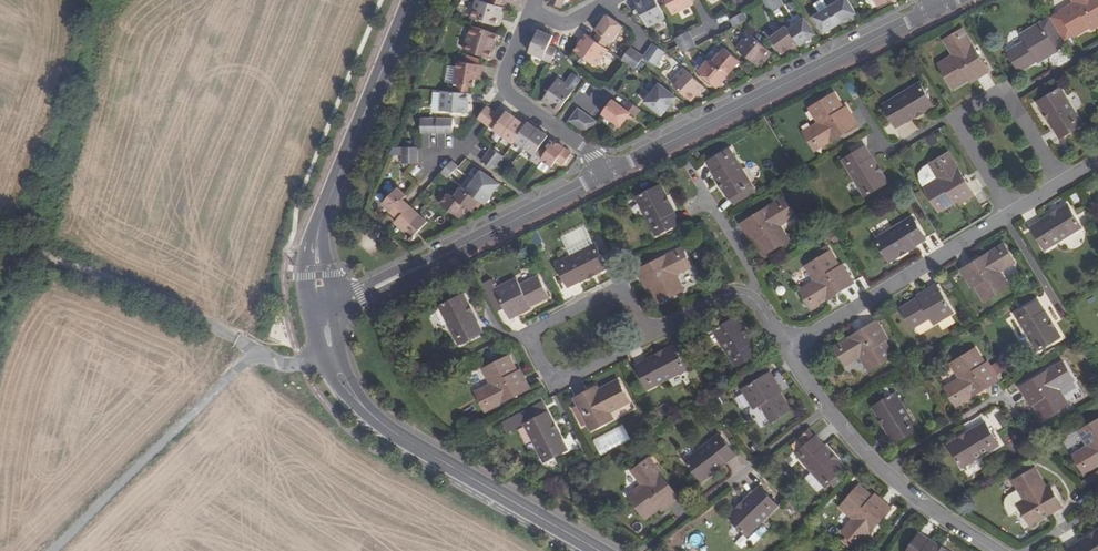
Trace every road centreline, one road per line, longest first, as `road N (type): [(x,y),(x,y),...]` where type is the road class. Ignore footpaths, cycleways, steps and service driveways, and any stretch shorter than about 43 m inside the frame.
road 1 (tertiary): [(606,174),(934,8)]
road 2 (residential): [(642,336),(559,379),(545,376),(532,332),(605,294),(622,298)]
road 3 (residential): [(785,347),(1000,219)]
road 4 (tertiary): [(389,429),(598,550)]
road 5 (tertiary): [(409,0),(334,181)]
road 6 (tertiary): [(434,260),(606,174)]
road 7 (residential): [(878,469),(785,347)]
road 8 (residential): [(687,168),(753,277),(750,298)]
road 9 (tertiary): [(311,316),(339,390),(389,429)]
road 10 (residential): [(878,469),(997,398)]
road 11 (residential): [(948,118),(885,151),(853,98)]
road 12 (tertiary): [(389,429),(347,372),(333,313)]
road 13 (residential): [(505,92),(606,174)]
road 14 (residential): [(750,298),(726,292),(642,336)]

